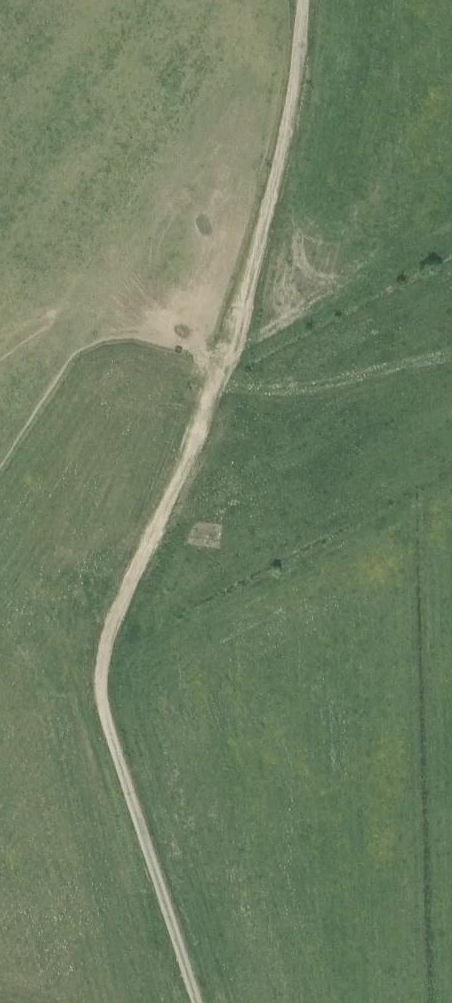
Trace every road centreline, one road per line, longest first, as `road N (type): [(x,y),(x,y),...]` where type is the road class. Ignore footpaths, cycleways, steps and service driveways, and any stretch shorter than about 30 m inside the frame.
road 1 (track): [(203,1002),(99,662),(181,490),(281,167),(305,0)]

